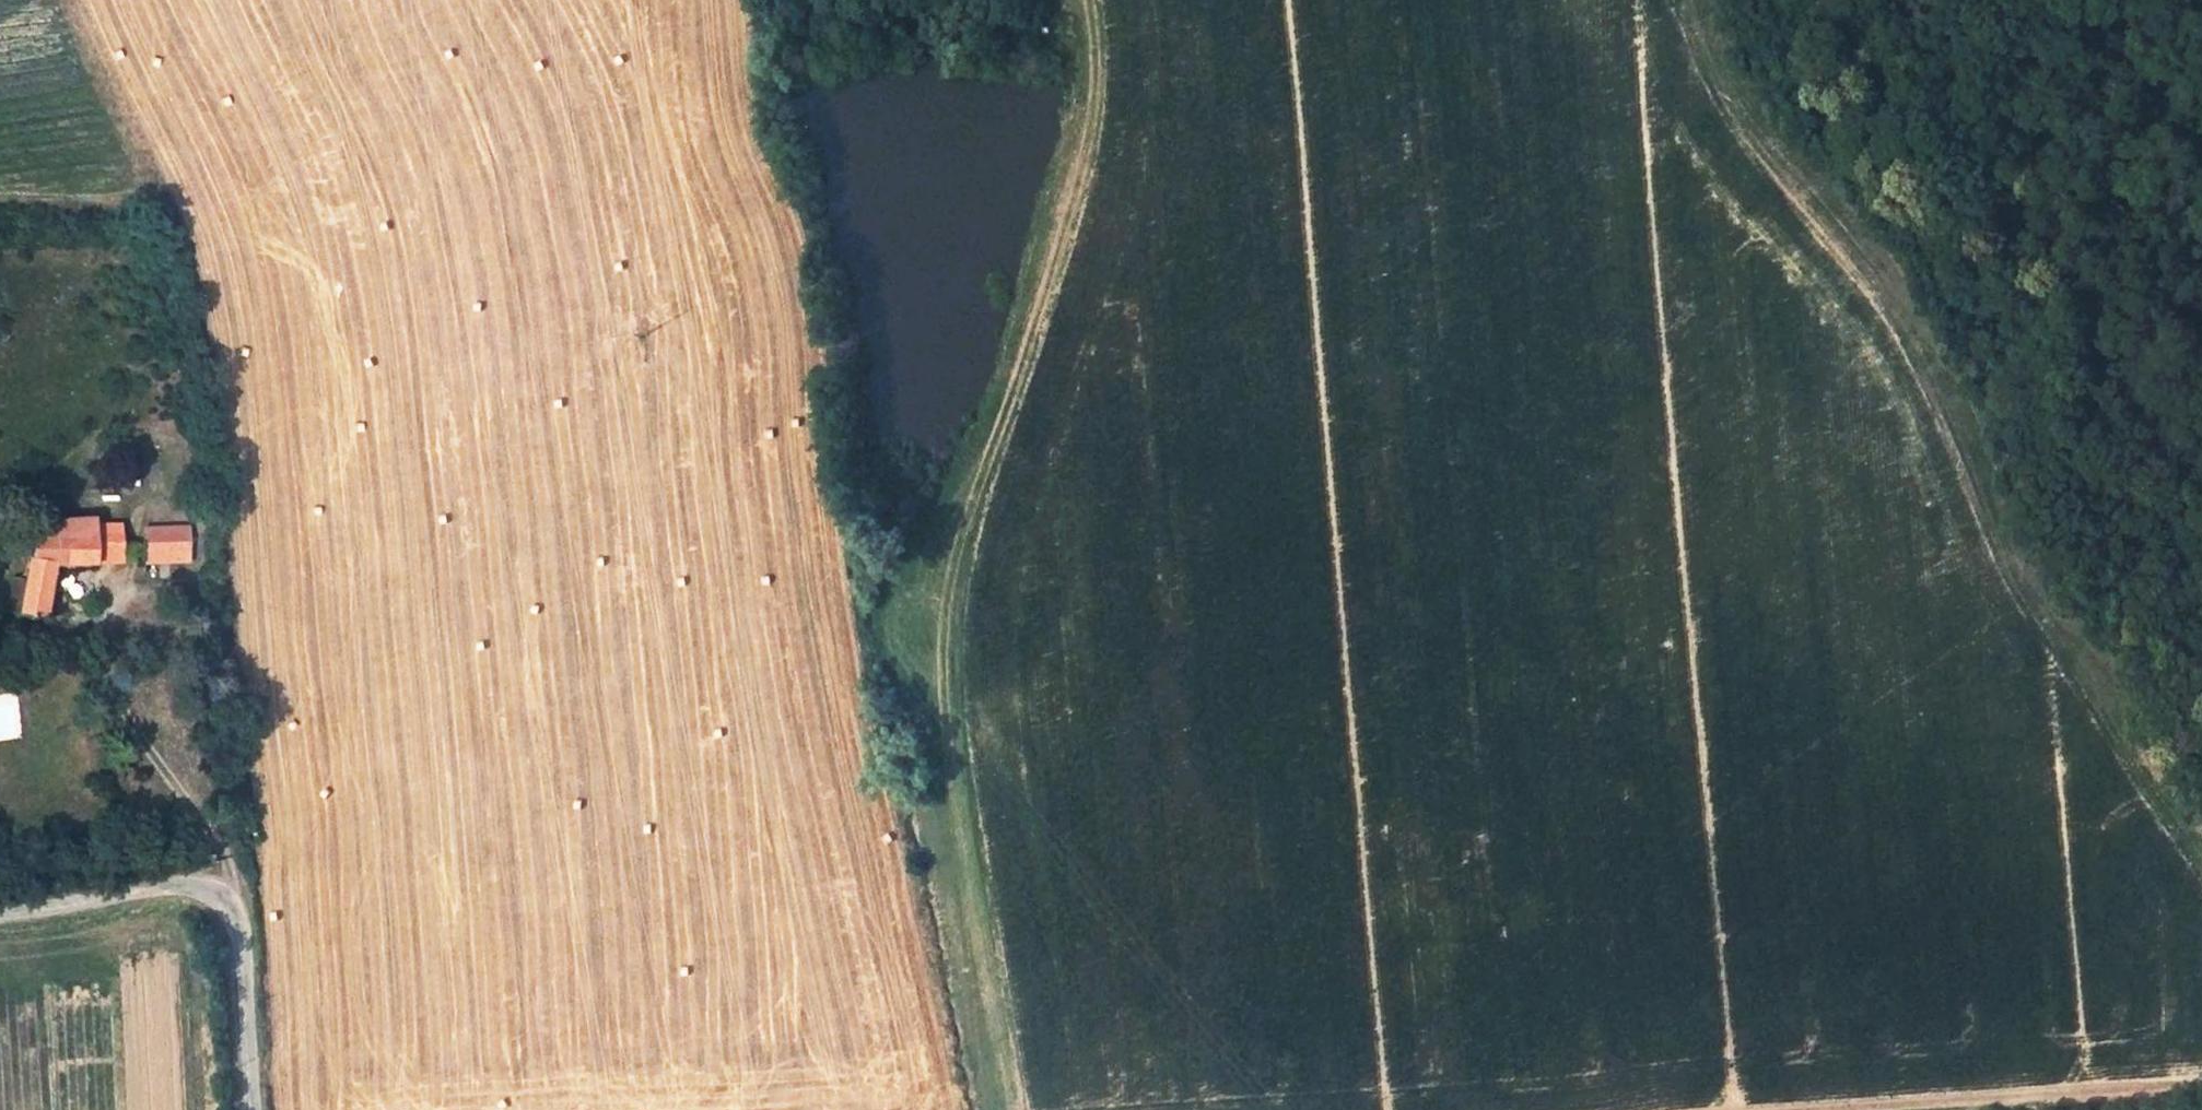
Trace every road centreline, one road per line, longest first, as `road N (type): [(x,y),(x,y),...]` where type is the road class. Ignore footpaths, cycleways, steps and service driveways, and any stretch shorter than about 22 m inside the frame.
road 1 (unclassified): [(253,1109),(230,893),(208,885),(0,905)]
road 2 (track): [(1775,1109),(2201,1084)]

